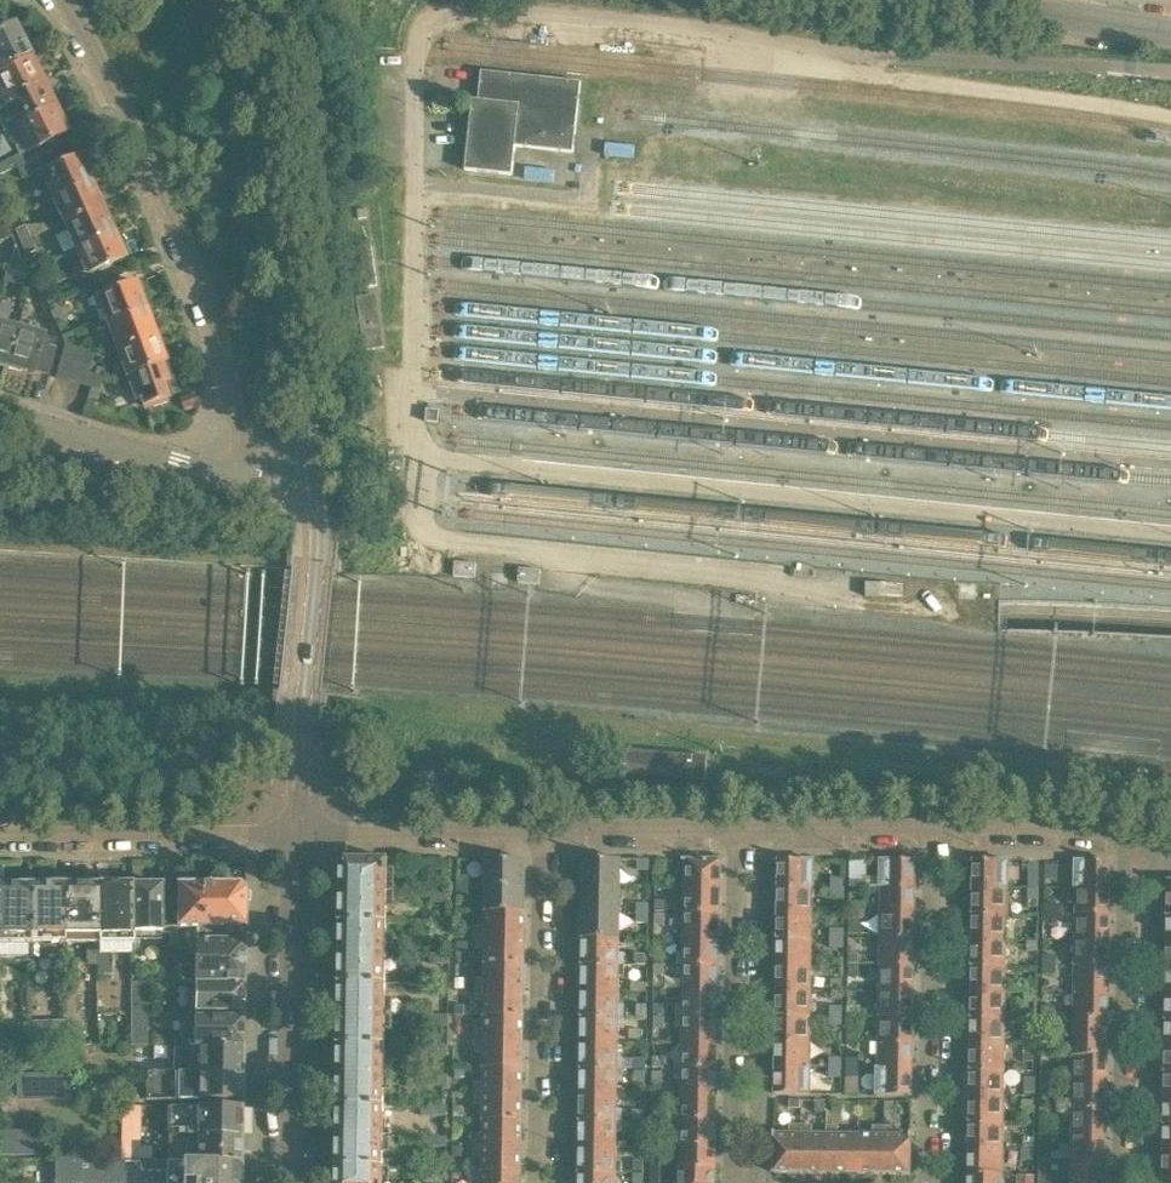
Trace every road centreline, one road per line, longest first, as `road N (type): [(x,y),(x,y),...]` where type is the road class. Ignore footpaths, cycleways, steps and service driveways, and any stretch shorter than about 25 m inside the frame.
road 1 (tertiary): [(65,0),(92,41),(195,269),(220,335),(250,475)]
road 2 (tertiary): [(314,470),(254,0)]
road 3 (tertiary): [(300,834),(319,540),(314,470)]
road 4 (residential): [(931,826),(925,1182)]
road 5 (residential): [(954,1182),(958,826)]
road 6 (residential): [(765,827),(759,1182)]
road 7 (residential): [(730,1182),(734,827)]
road 8 (residential): [(567,1182),(571,829)]
road 9 (residential): [(539,829),(536,1182)]
road 10 (tertiary): [(293,1182),(300,834)]
road 11 (residential): [(1126,834),(1120,1182)]
road 12 (residential): [(1150,1182),(1155,839)]
road 13 (residential): [(300,834),(0,834)]
road 14 (tertiary): [(0,409),(250,475)]
road 15 (residential): [(300,834),(539,829)]
road 16 (tertiary): [(1170,36),(977,7)]
road 17 (residential): [(958,826),(1126,834)]
road 18 (residential): [(765,827),(931,826)]
road 19 (residential): [(571,829),(734,827)]

